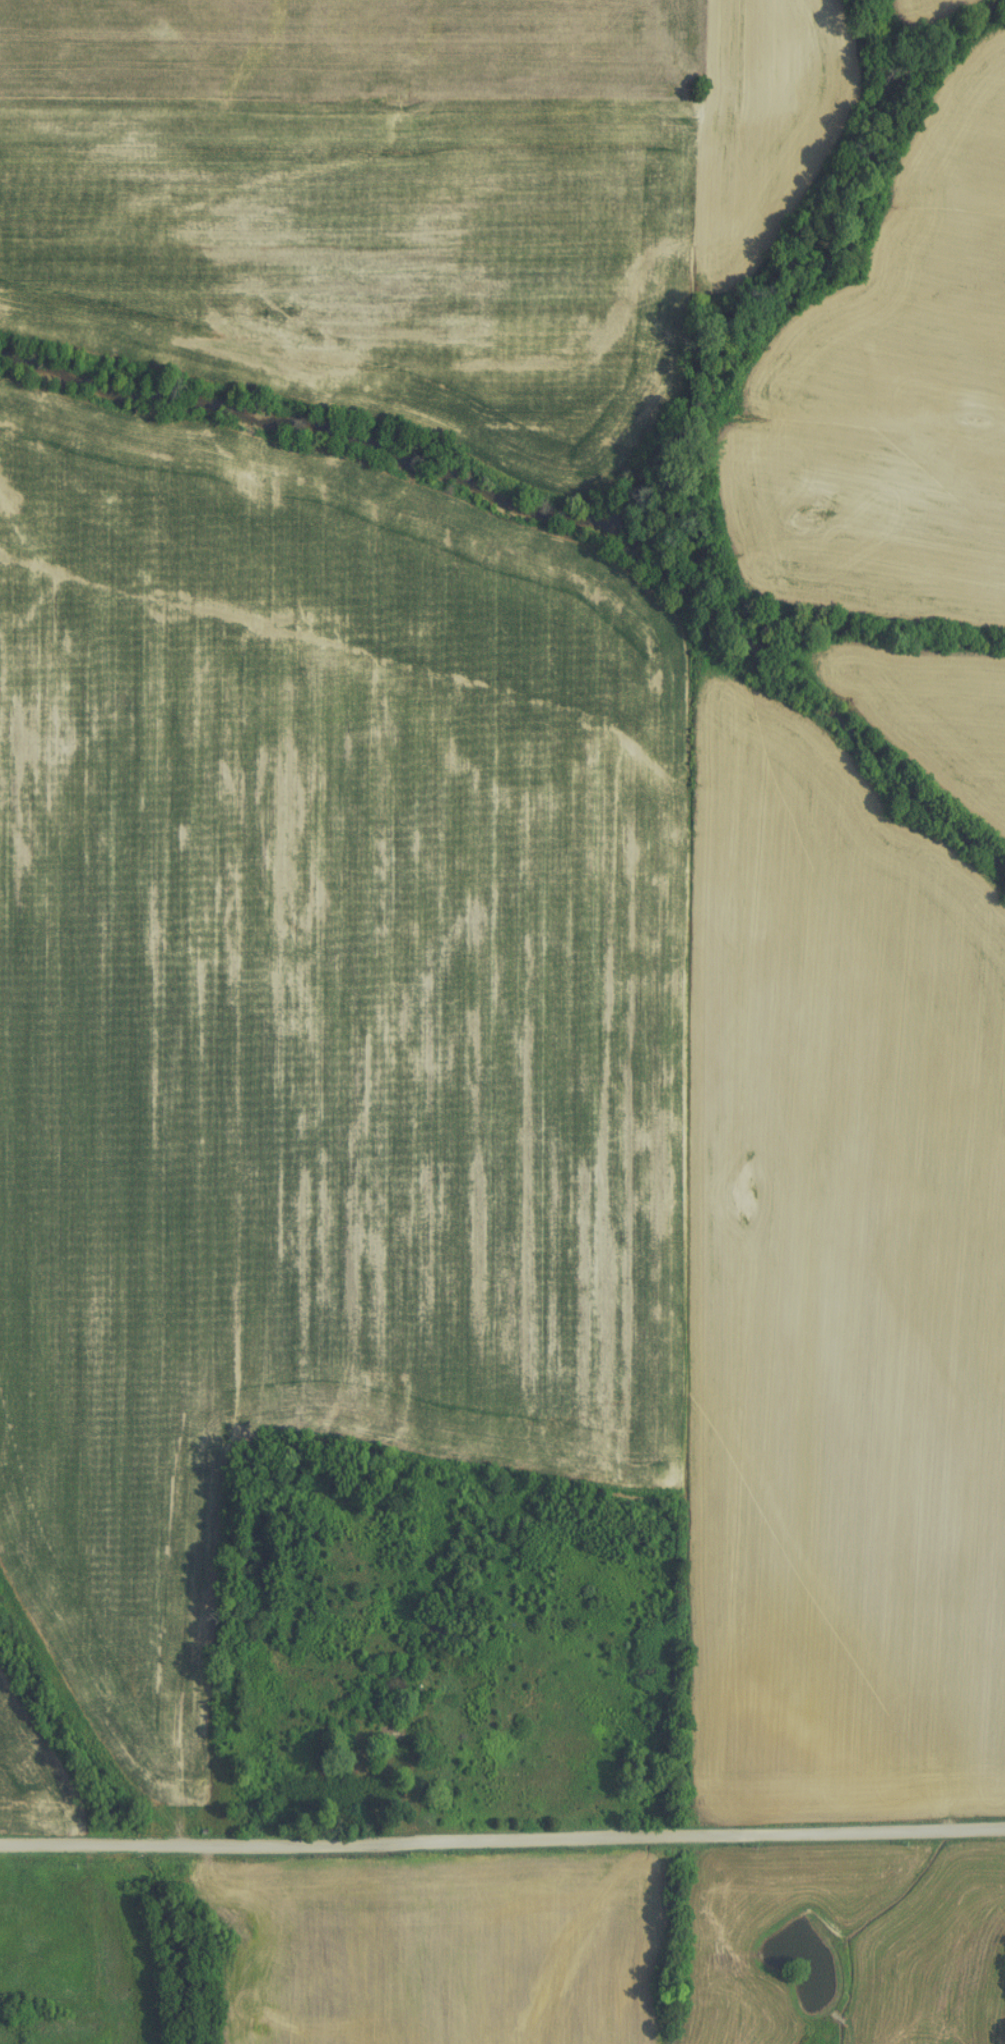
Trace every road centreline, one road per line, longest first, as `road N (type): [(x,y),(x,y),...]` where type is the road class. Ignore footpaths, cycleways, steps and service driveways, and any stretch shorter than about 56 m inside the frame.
road 1 (residential): [(0,1843),(355,1846),(1004,1829)]

